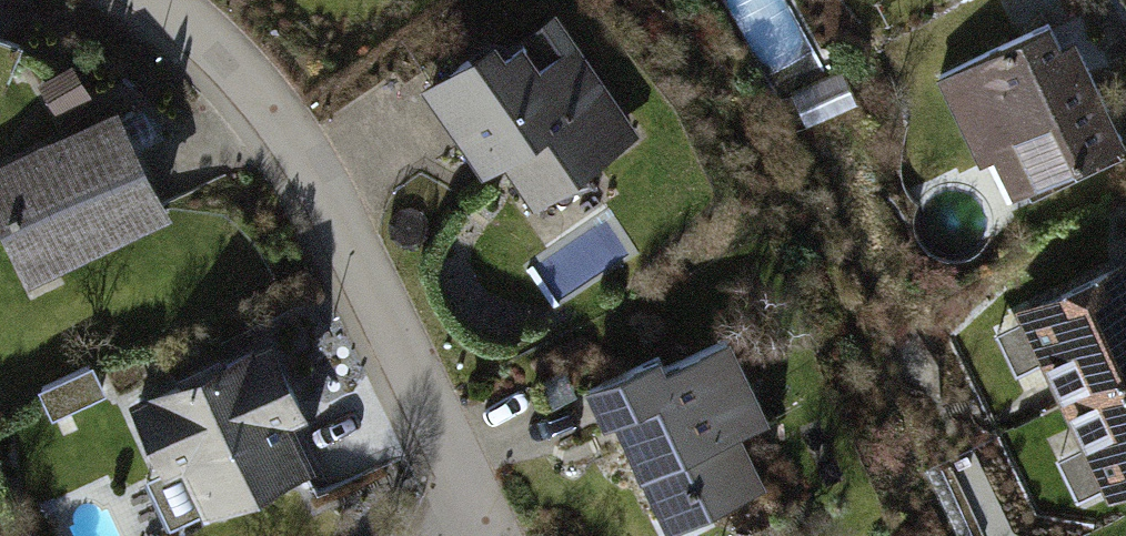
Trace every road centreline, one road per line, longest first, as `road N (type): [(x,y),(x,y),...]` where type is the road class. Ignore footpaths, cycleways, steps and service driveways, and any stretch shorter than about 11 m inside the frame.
road 1 (residential): [(138,0),(249,101),(344,258),(463,535)]

